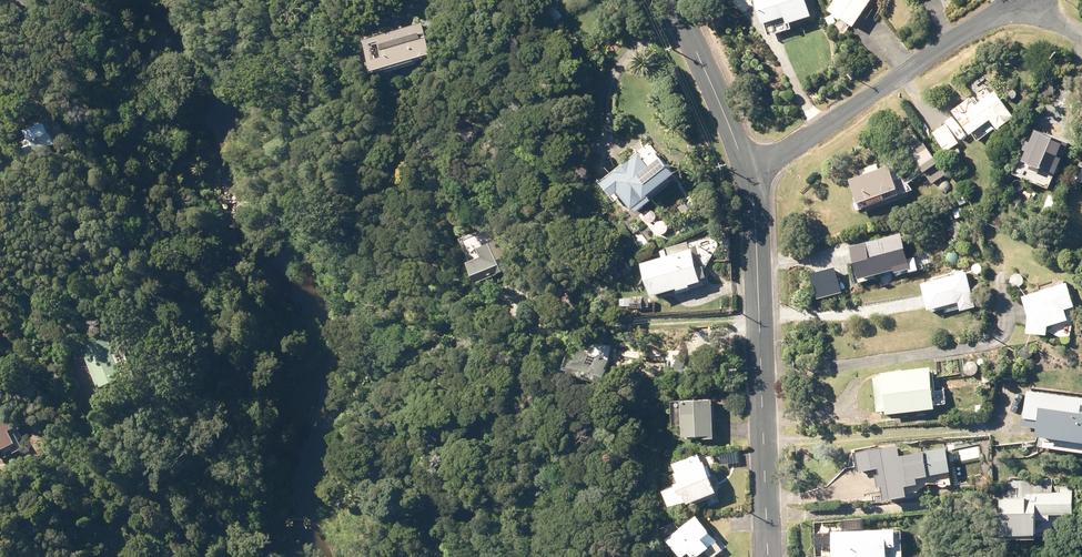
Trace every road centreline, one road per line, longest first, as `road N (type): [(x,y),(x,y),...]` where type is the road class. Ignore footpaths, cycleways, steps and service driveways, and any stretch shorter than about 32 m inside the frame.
road 1 (residential): [(768,556),(747,175)]
road 2 (residential): [(747,175),(1013,0)]
road 3 (residential): [(747,175),(672,0)]

